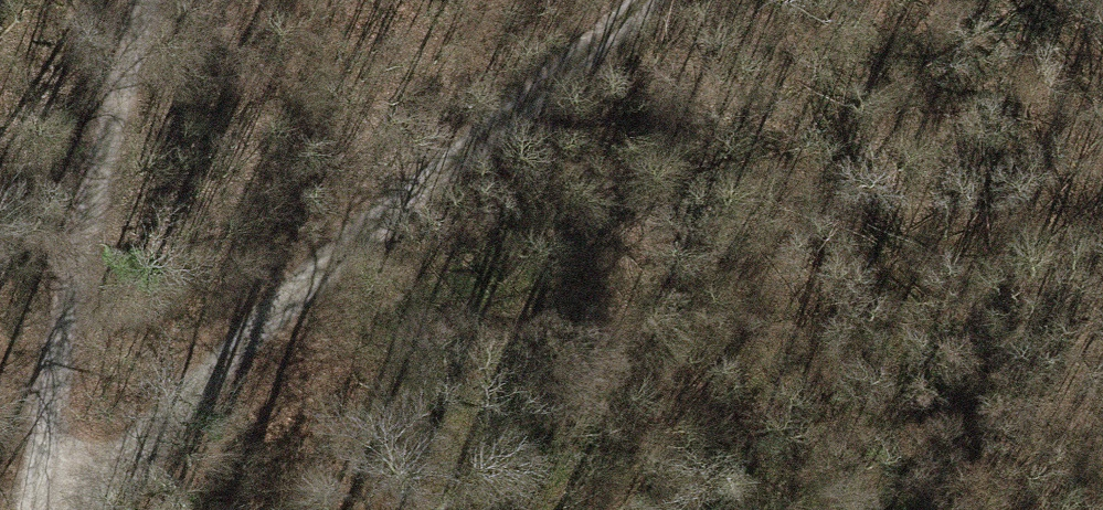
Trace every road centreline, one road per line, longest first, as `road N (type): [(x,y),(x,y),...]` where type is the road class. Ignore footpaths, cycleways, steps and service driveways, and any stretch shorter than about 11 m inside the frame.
road 1 (track): [(49,509),(643,0)]
road 2 (motorway): [(982,0),(669,509)]
road 3 (track): [(139,0),(61,329),(49,509)]
road 4 (motorway): [(994,509),(1102,331)]

